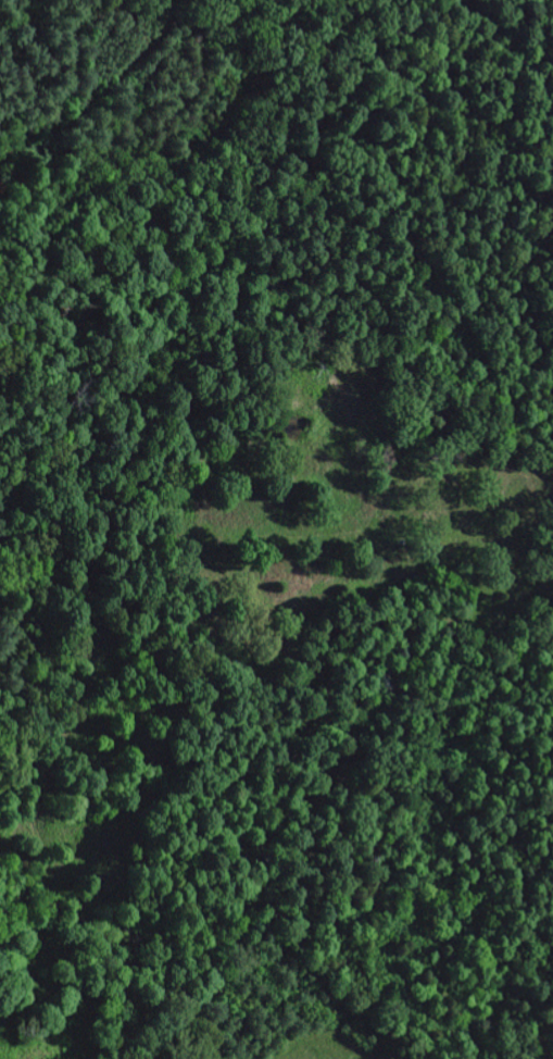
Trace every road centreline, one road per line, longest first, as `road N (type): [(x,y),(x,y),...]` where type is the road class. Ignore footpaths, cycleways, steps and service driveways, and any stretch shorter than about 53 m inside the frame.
road 1 (residential): [(0,155),(122,0)]

